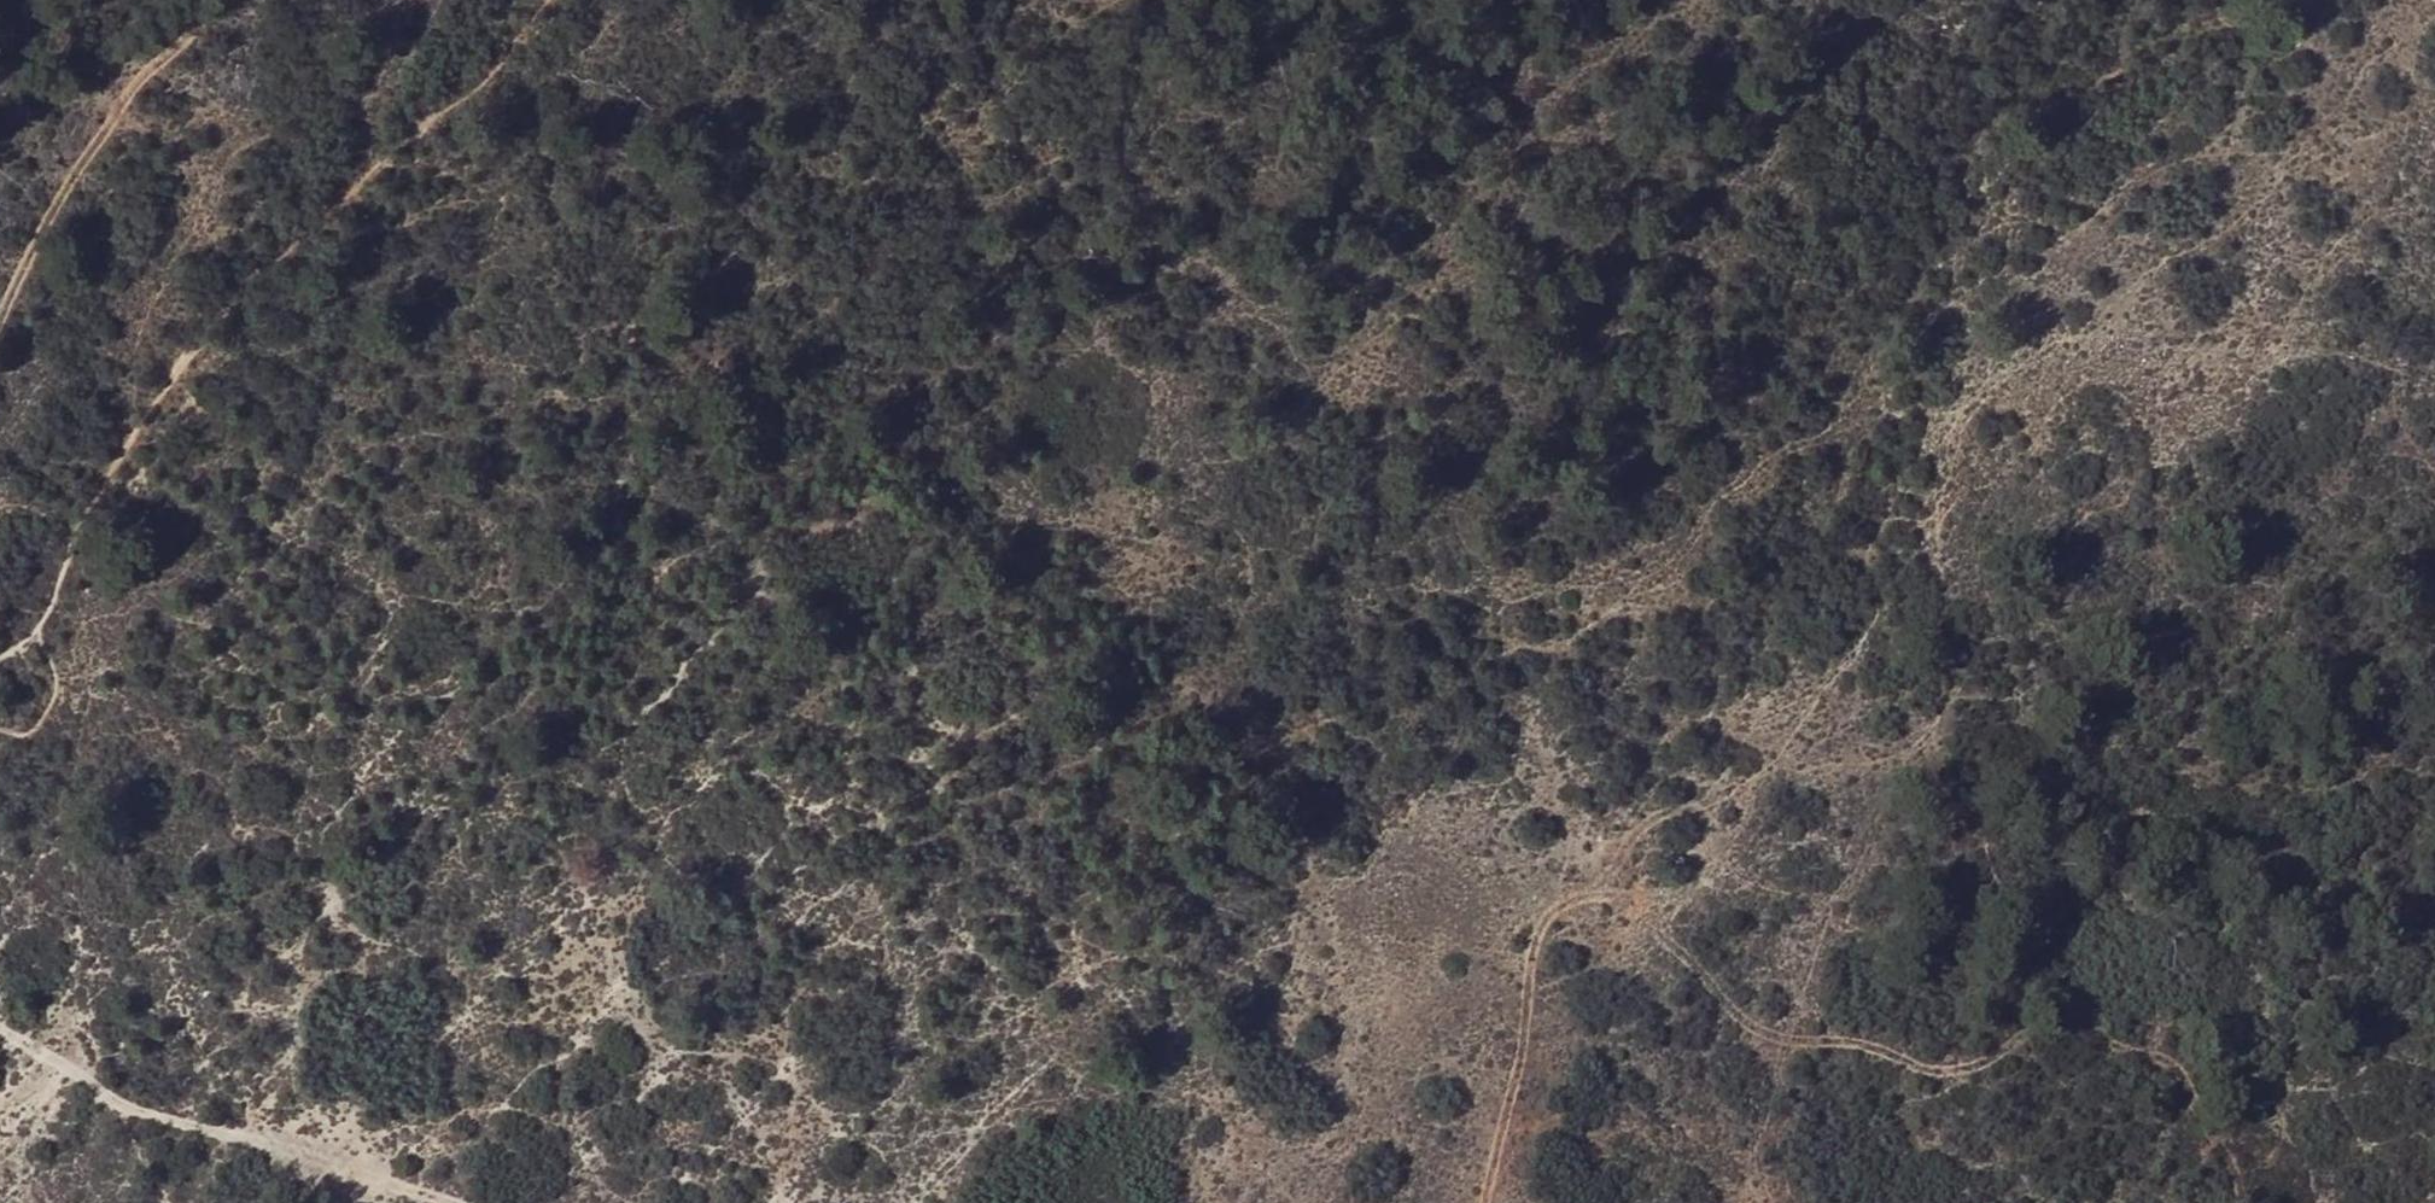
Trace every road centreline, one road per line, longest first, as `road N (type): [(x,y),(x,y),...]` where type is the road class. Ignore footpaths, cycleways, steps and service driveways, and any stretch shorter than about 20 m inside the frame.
road 1 (track): [(2247,1202),(2240,1161),(2172,1069),(2142,1042),(2065,1019),(1957,1071),(1836,1055),(1804,1029),(1821,917),(1786,902),(1679,803)]
road 2 (track): [(0,316),(62,167),(199,0)]
road 3 (track): [(118,1101),(251,1160),(463,1202)]
road 4 (track): [(0,1027),(118,1101)]

